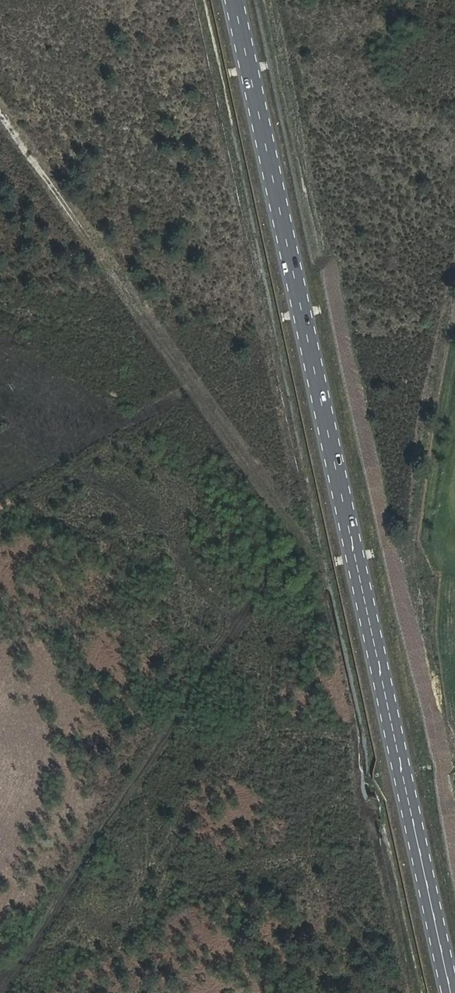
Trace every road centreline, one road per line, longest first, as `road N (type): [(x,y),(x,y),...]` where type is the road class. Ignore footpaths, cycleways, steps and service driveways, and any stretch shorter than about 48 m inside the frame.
road 1 (primary): [(452,992),(237,0)]
road 2 (track): [(0,989),(292,563)]
road 3 (track): [(0,153),(292,563)]

